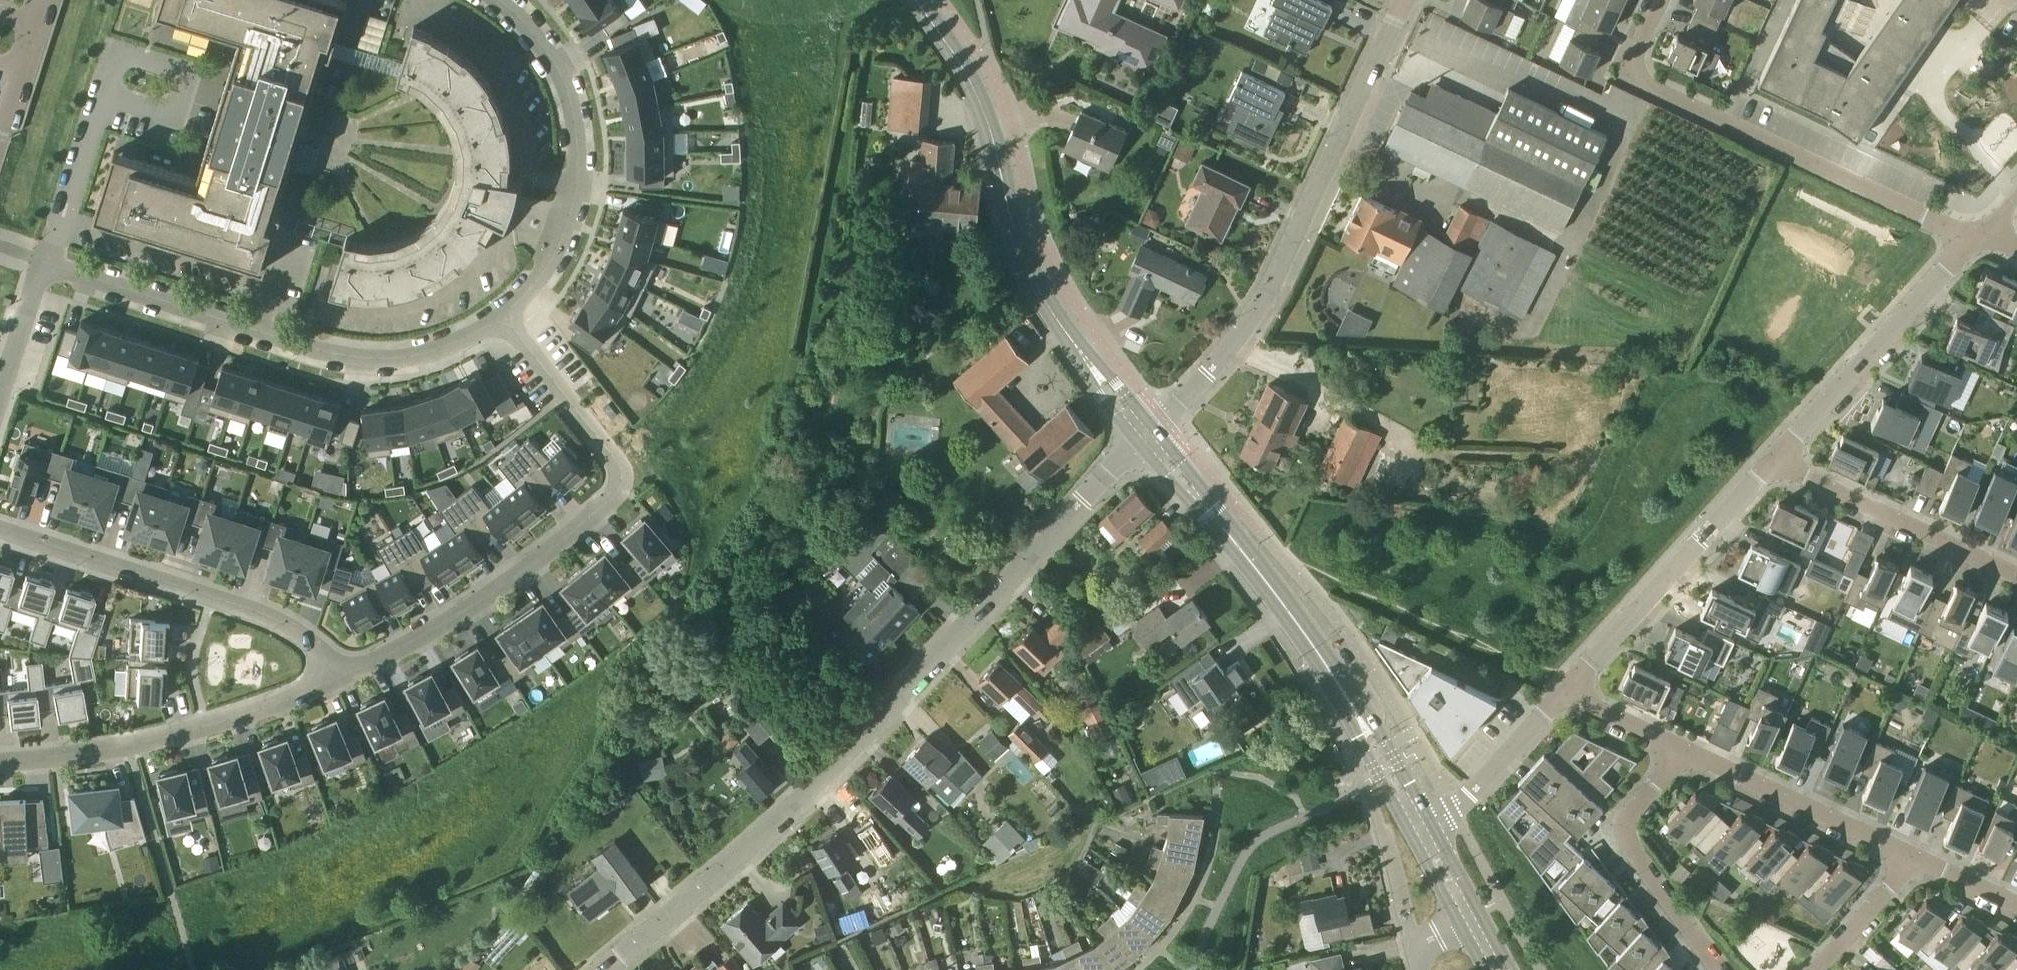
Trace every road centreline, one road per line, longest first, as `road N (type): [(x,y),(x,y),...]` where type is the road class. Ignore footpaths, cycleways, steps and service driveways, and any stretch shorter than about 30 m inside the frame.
road 1 (residential): [(605,969),(830,776),(1146,433)]
road 2 (residential): [(0,386),(38,261),(353,356),(410,358),(497,316)]
road 3 (residential): [(497,316),(617,460),(622,478),(613,497),(512,578),(331,682)]
road 4 (residential): [(1146,433),(1207,377),(1260,311),(1408,0)]
road 5 (tertiary): [(1146,433),(1032,273),(985,111),(916,0)]
road 6 (tertiary): [(1424,831),(1329,670),(1146,433)]
road 7 (residential): [(1981,239),(1645,84),(1639,49),(1660,0)]
road 8 (residential): [(497,316),(534,285),(556,244),(578,162),(563,78),(533,33),(496,0)]
road 9 (residential): [(331,682),(129,745),(0,761)]
road 10 (residential): [(1566,691),(1775,464)]
road 11 (residential): [(1775,464),(1981,239)]
road 12 (residential): [(1720,969),(1631,851),(1626,831),(1628,816),(1685,751)]
road 13 (residential): [(2016,576),(1775,464)]
road 14 (residential): [(1915,858),(1685,751)]
road 15 (residential): [(0,530),(241,606)]
road 16 (residential): [(1424,831),(1454,814),(1566,691)]
road 17 (residential): [(1915,858),(1813,969)]
road 18 (residential): [(1685,751),(1566,691)]
road 19 (residential): [(331,682),(305,637),(241,606)]
road 20 (residential): [(1415,950),(1386,832)]

